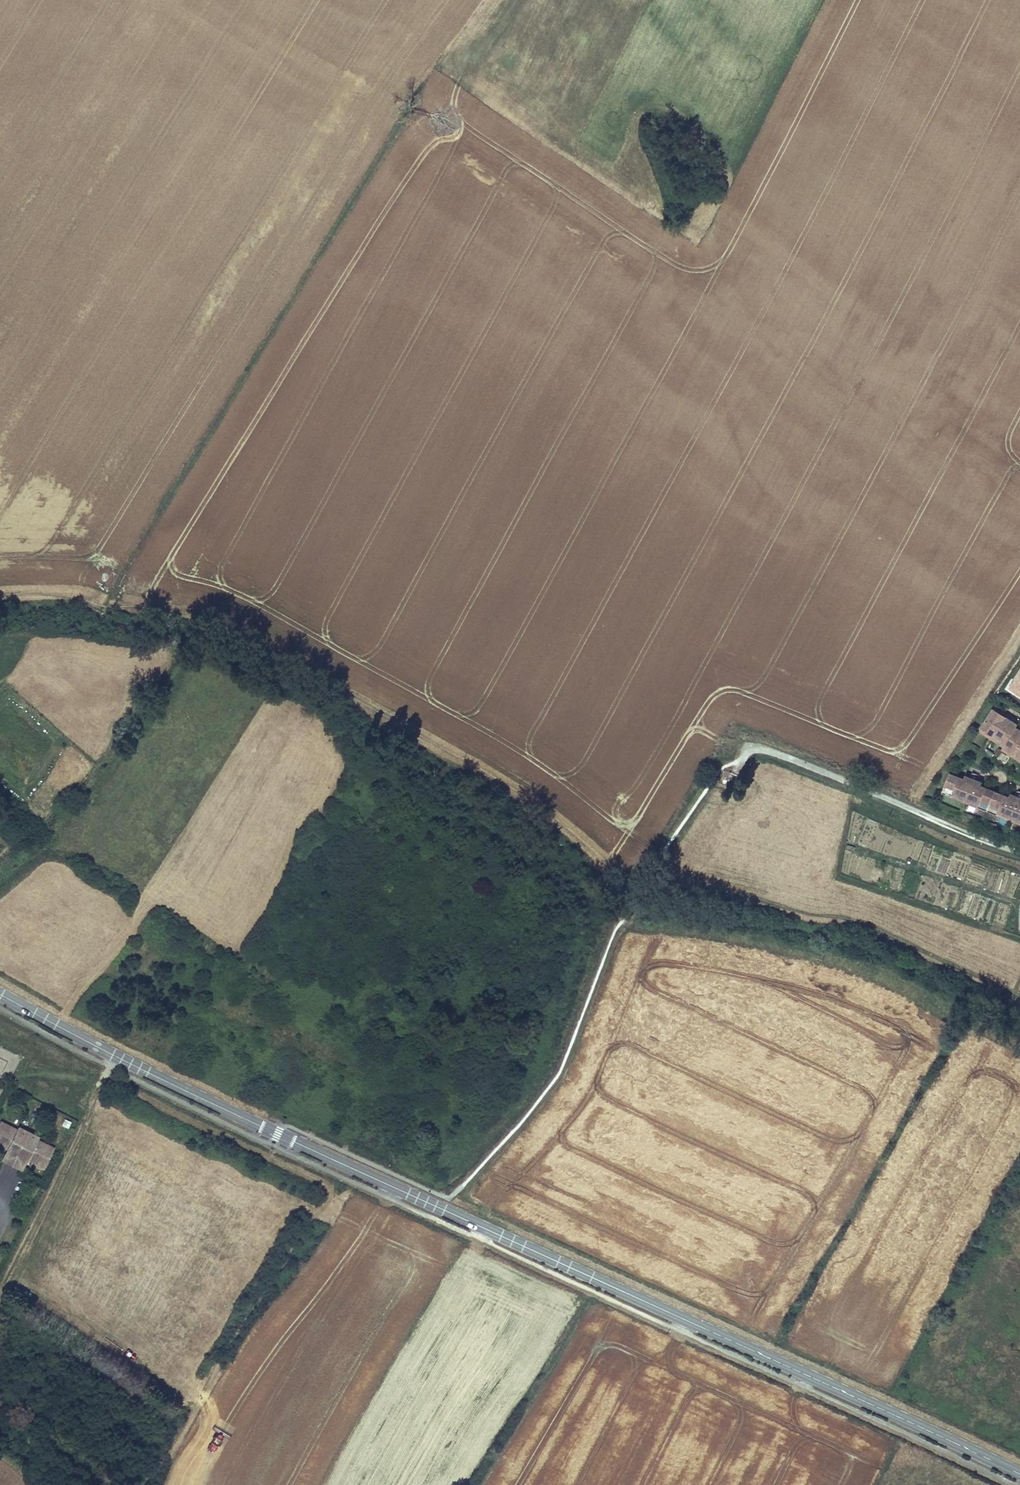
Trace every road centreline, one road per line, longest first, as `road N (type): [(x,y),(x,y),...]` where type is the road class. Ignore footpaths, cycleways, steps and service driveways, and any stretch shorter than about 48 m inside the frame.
road 1 (tertiary): [(1019,1474),(274,1134),(0,994)]
road 2 (track): [(1019,854),(763,749),(743,752)]
road 3 (track): [(0,1301),(116,1057)]

